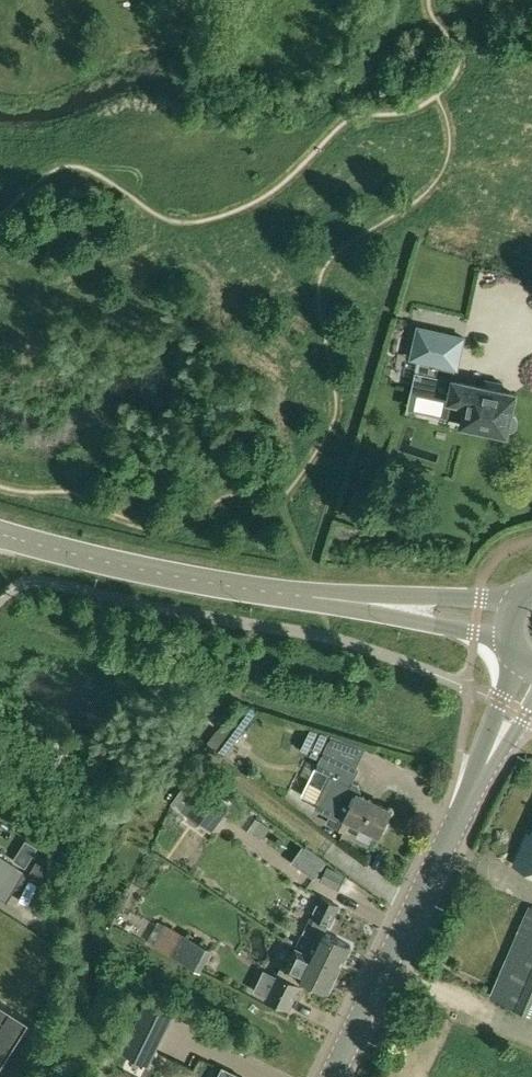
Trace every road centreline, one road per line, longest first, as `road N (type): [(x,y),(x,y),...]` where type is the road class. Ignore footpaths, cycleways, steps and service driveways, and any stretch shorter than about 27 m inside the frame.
road 1 (secondary): [(331,1076),(491,755)]
road 2 (unclassified): [(0,534),(176,576),(343,600)]
road 3 (unclassified): [(522,591),(486,599),(343,600)]
road 4 (unclassified): [(343,600),(510,649)]

